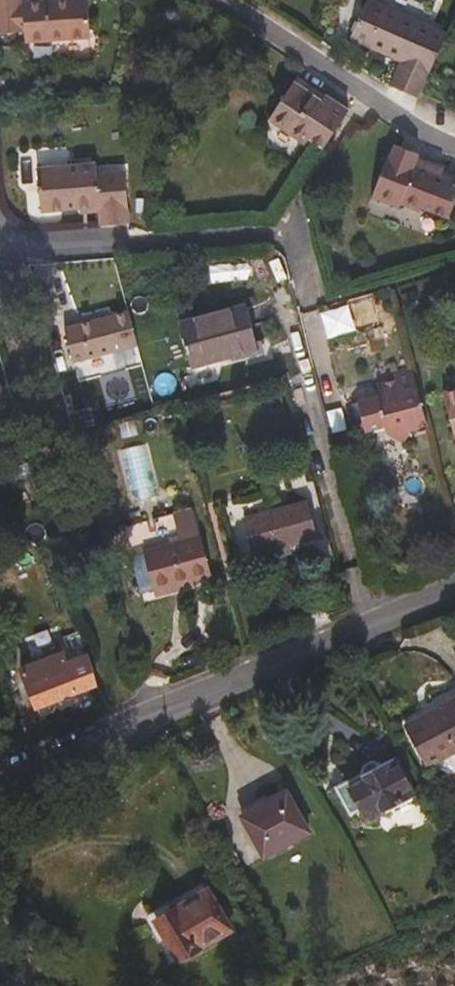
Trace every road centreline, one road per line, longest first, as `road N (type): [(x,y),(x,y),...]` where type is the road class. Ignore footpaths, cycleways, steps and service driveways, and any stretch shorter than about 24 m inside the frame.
road 1 (residential): [(454,601),(0,777)]
road 2 (residential): [(2,236),(25,244),(271,240),(296,259),(305,296)]
road 3 (residential): [(454,151),(217,0)]
road 4 (track): [(121,724),(0,802)]

